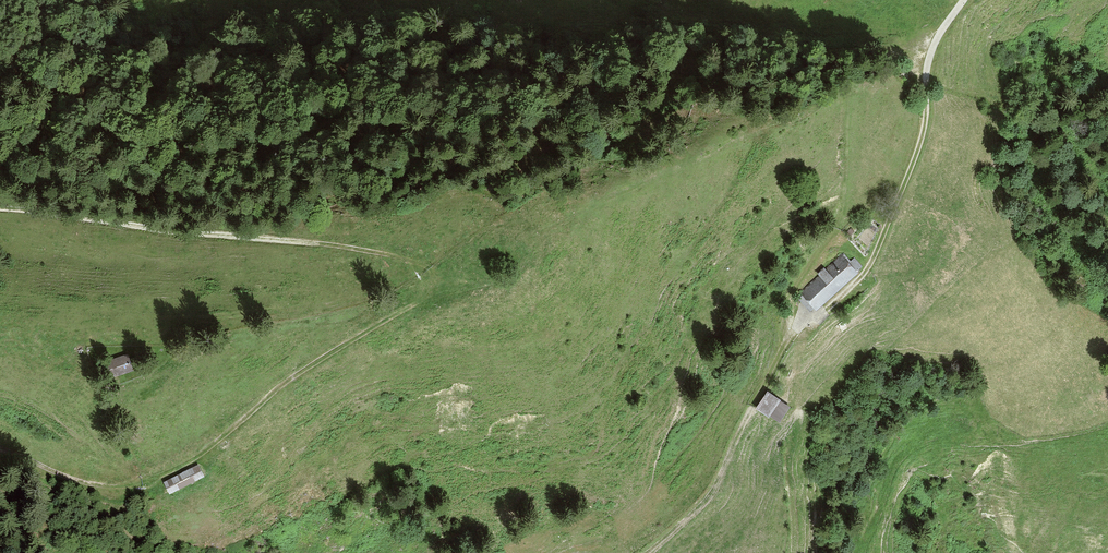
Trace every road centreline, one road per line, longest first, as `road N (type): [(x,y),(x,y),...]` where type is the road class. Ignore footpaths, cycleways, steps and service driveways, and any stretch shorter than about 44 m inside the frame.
road 1 (track): [(432,275),(415,304),(304,370),(194,460),(163,475),(95,485),(0,449)]
road 2 (track): [(0,208),(344,247),(419,264),(432,275)]
road 3 (track): [(648,552),(715,480),(787,339),(805,323)]
road 4 (track): [(896,204),(923,135),(931,51),(963,0)]
road 5 (track): [(805,323),(864,273),(896,204)]
road 6 (track): [(787,339),(792,295),(840,214)]

